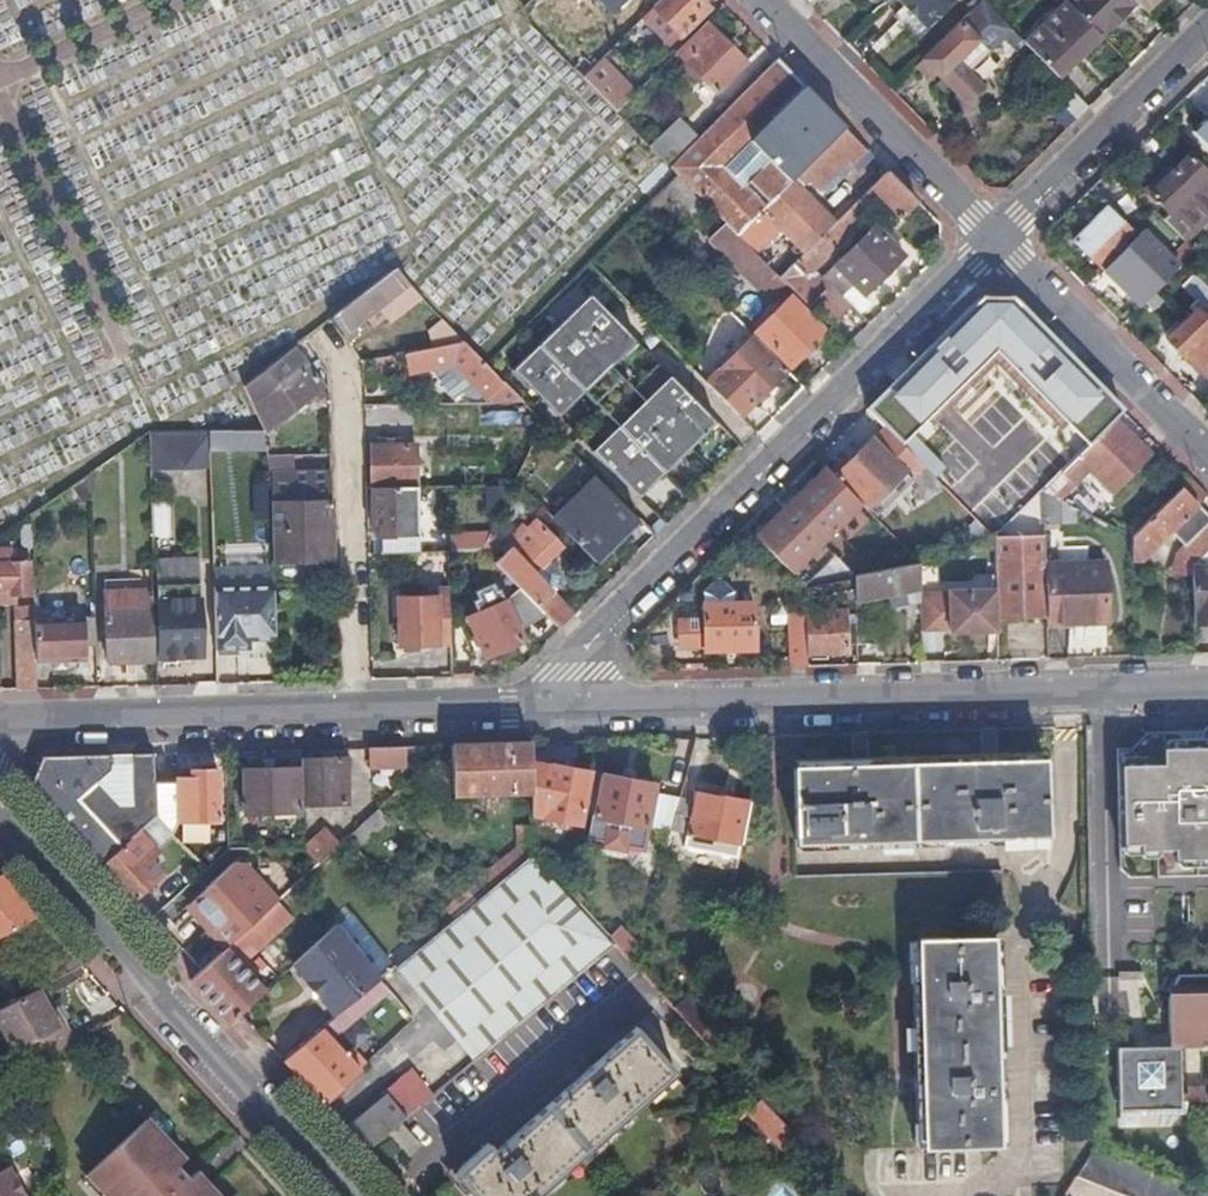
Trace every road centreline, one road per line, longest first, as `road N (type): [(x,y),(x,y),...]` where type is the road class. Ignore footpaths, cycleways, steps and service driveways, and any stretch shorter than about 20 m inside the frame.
road 1 (residential): [(530,709),(1207,687)]
road 2 (residential): [(997,240),(530,709)]
road 3 (residential): [(349,1195),(0,805)]
road 4 (residential): [(355,714),(348,369),(325,336)]
road 5 (residential): [(997,240),(764,0)]
road 6 (residential): [(25,720),(355,714)]
road 7 (residential): [(1207,456),(997,240)]
road 8 (residential): [(1207,32),(997,240)]
road 9 (residential): [(355,714),(530,709)]

